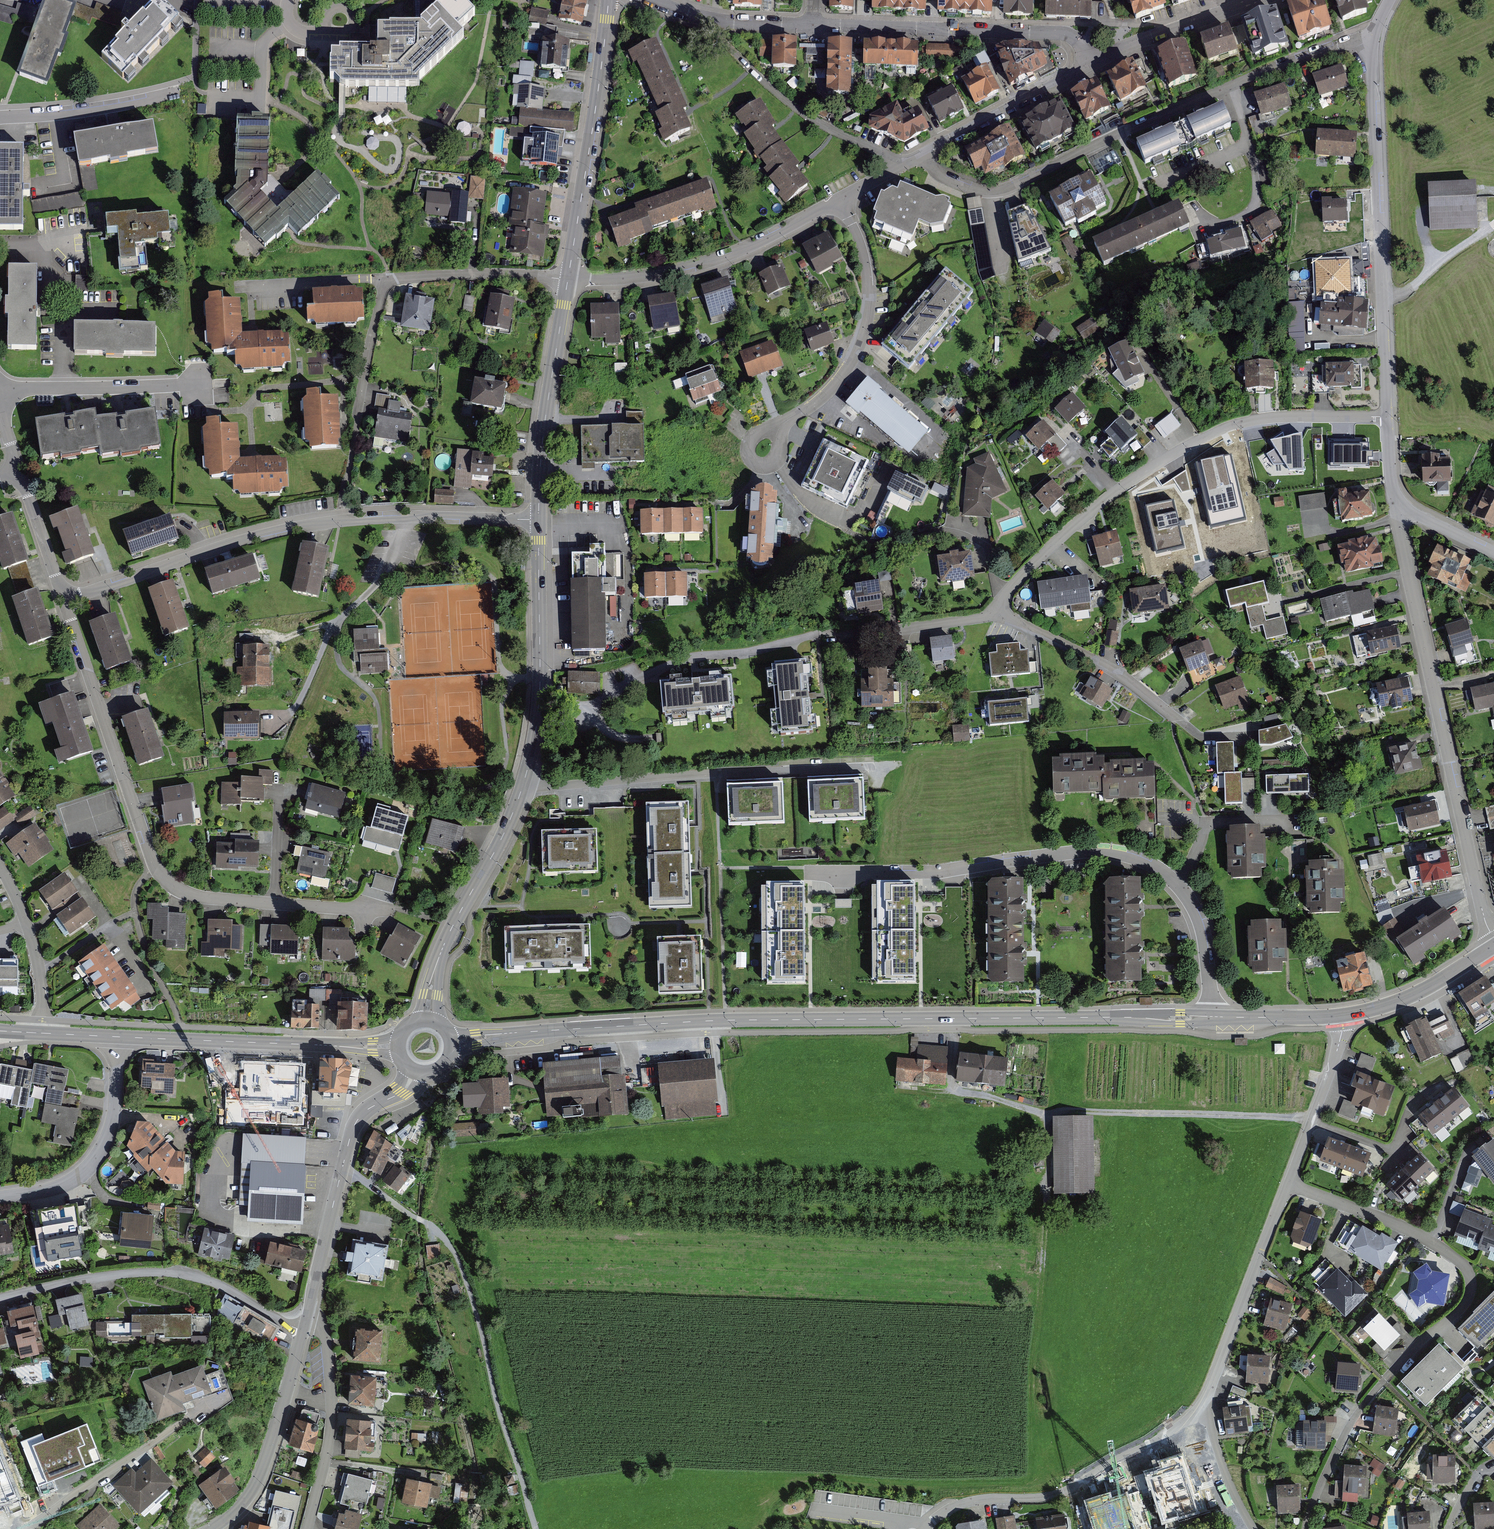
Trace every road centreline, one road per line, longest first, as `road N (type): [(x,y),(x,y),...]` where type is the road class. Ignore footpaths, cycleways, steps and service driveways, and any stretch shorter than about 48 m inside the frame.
road 1 (tertiary): [(452,1041),(742,1019),(1215,1018)]
road 2 (residential): [(1288,1183),(1434,1242),(1464,1262),(1476,1287),(1470,1304),(1388,1379),(1346,1430),(1318,1486),(1308,1528)]
road 3 (residential): [(1215,1018),(1193,910),(1180,886),(1150,866),(1071,853),(937,874),(809,874)]
road 4 (residential): [(65,599),(156,868),(201,898),(373,910)]
road 5 (unclassified): [(1371,38),(1259,73),(1007,190),(972,190),(907,163)]
road 6 (residential): [(65,599),(286,528),(538,521)]
road 7 (residential): [(1388,417),(1253,419),(1193,443),(1086,519),(998,608)]
road 8 (residential): [(1394,502),(1493,943)]
road 9 (track): [(1310,1119),(1056,1111),(955,1089),(962,1018)]
road 10 (residential): [(523,786),(888,768)]
road 11 (residential): [(0,1300),(122,1273),(193,1273),(303,1331)]
road 12 (residential): [(1207,1408),(1064,1493),(957,1507),(924,1528)]
road 13 (residential): [(998,608),(1144,688),(1203,737),(1258,737)]
road 14 (unclassified): [(813,25),(1067,32),(1092,60)]
road 15 (unclassified): [(840,200),(729,256),(660,272),(568,279)]
road 16 (tertiary): [(114,1037),(400,1046)]
road 17 (tertiary): [(568,279),(608,0)]
road 18 (residential): [(418,1069),(401,1093),(356,1122),(309,1314)]
road 19 (residential): [(840,200),(864,250),(871,319),(865,346),(834,391),(775,433)]
road 20 (tertiary): [(523,786),(540,695),(538,521)]
road 21 (unclassified): [(1371,38),(1385,296)]
road 22 (tertiary): [(426,1018),(440,955),(523,786)]
road 23 (unclassified): [(907,163),(802,109),(708,19)]
road 24 (tertiary): [(538,521),(568,279)]
road 25 (residential): [(1288,1183),(1207,1408)]
road 26 (residential): [(0,1198),(70,1183),(97,1158),(113,1117),(114,1037)]
road 27 (residential): [(308,1528),(329,1442),(332,1381),(325,1339),(309,1314)]
road 28 (residential): [(25,1528),(212,1409)]
road 29 (residential): [(303,1331),(256,1483),(213,1528)]
road 30 (unclassified): [(1092,60),(907,163)]
road 31 (residential): [(568,279),(386,279)]
road 32 (residential): [(1346,1017),(1288,1183)]
road 33 (unclassified): [(1092,60),(1256,0)]
road 34 (residential): [(998,608),(976,619),(828,632)]
road 35 (tertiary): [(1346,1017),(1390,1006),(1493,946)]
road 36 (residential): [(0,119),(162,97)]
road 37 (residential): [(0,391),(156,387)]
road 38 (unclassified): [(386,279),(356,428)]
road 39 (residential): [(17,470),(65,599)]
road 40 (residential): [(251,281),(386,279)]
road 41 (residential): [(1385,296),(1402,294),(1493,223)]
road 42 (tertiary): [(1215,1018),(1346,1017)]
road 43 (residential): [(1207,1408),(1257,1528)]
road 44 (unclassified): [(1385,296),(1388,417)]

